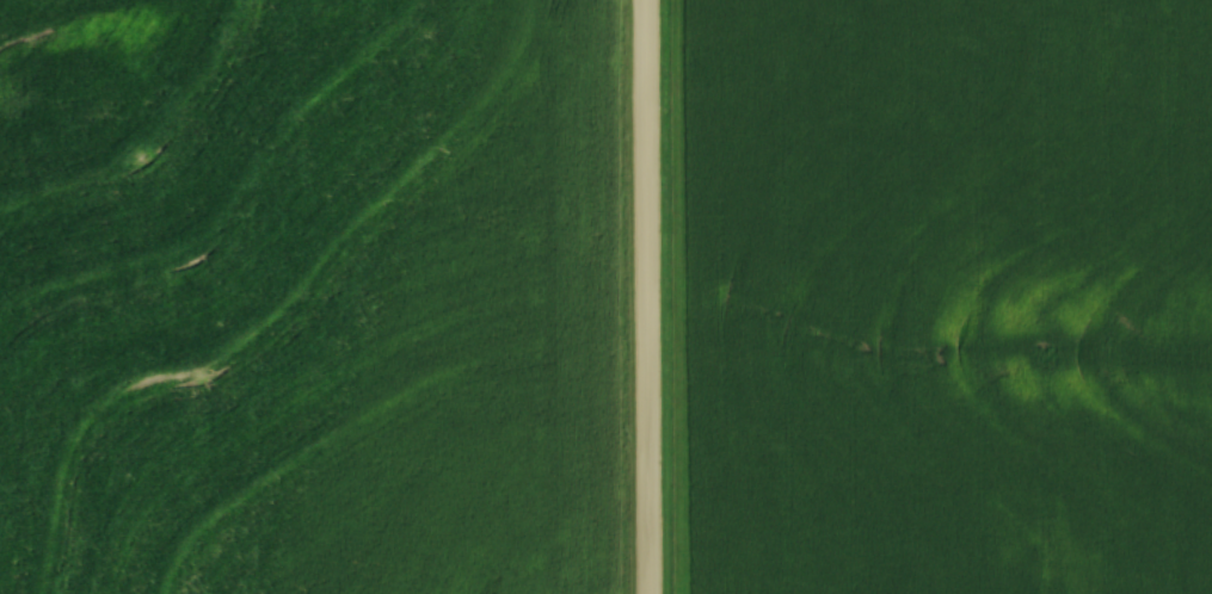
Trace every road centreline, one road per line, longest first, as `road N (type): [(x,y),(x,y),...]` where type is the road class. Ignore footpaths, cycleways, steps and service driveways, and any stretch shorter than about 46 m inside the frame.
road 1 (tertiary): [(647,593),(645,0)]

